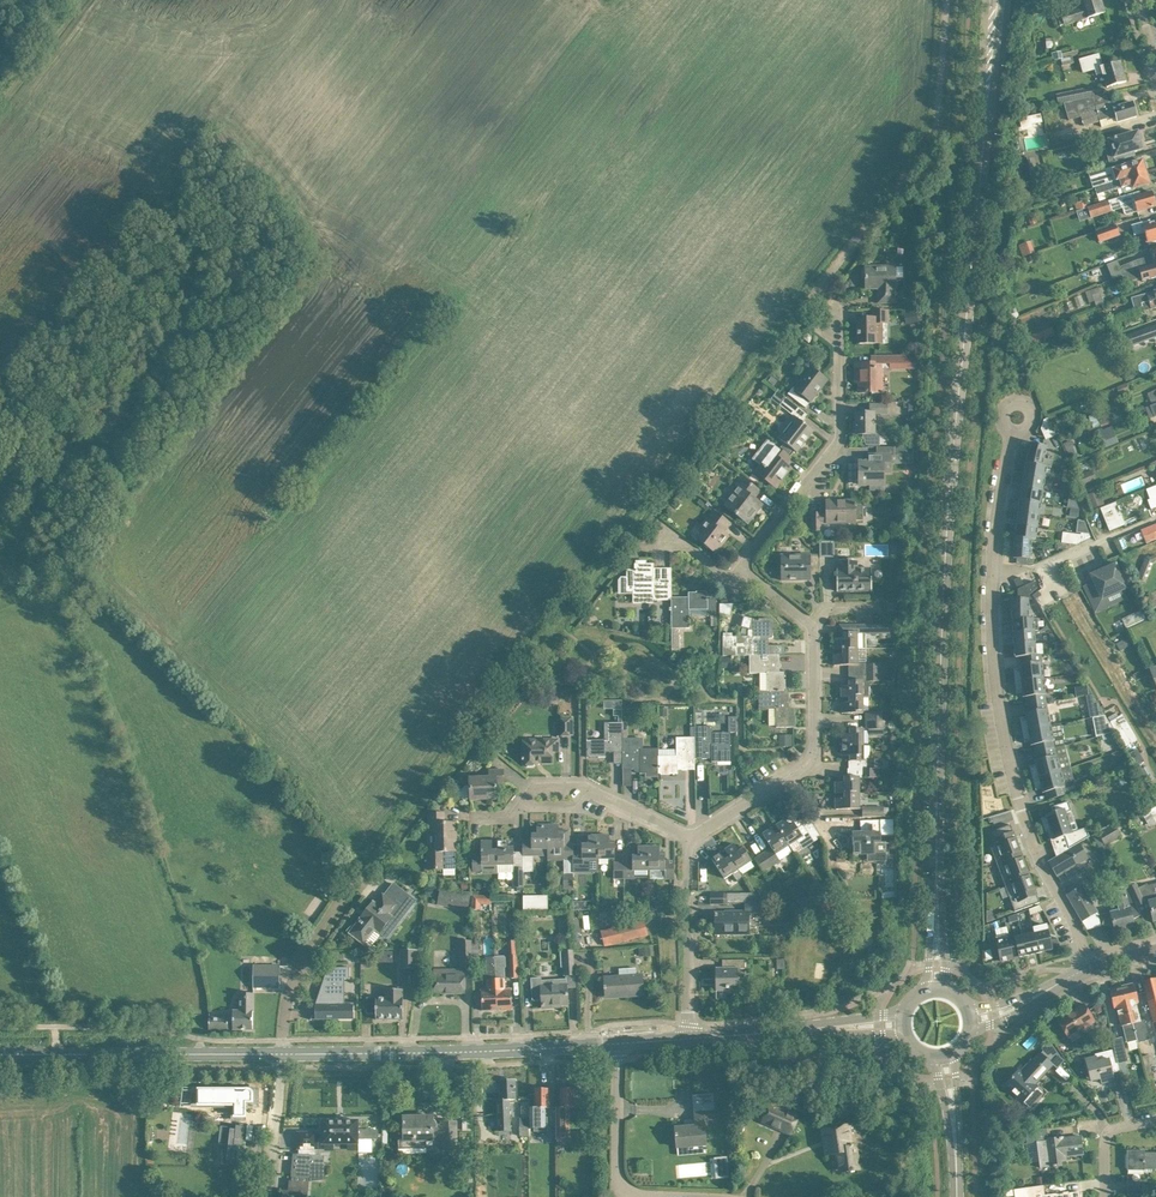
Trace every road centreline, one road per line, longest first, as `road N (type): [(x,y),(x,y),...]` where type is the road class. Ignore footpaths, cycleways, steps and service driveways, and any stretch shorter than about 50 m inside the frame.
road 1 (secondary): [(937,867),(947,527),(994,0)]
road 2 (residential): [(1089,969),(1031,839),(1001,725),(993,574),(1012,431)]
road 3 (track): [(356,880),(648,509)]
road 4 (unclassified): [(800,307),(820,293),(929,141),(939,114),(947,0)]
road 5 (tertiary): [(622,1043),(283,1055)]
road 6 (residential): [(746,566),(838,449),(845,422),(842,310)]
road 7 (tertiary): [(283,1055),(0,1055)]
road 8 (track): [(648,509),(800,307)]
road 9 (tertiary): [(903,1024),(691,1041)]
road 10 (residential): [(691,1041),(689,836)]
road 11 (residential): [(283,1055),(299,965),(356,880)]
road 12 (residential): [(689,836),(596,785),(534,784)]
road 13 (residential): [(792,774),(822,745),(821,625)]
road 14 (unclassified): [(1009,572),(1155,520)]
road 15 (residential): [(623,1196),(622,1043)]
road 16 (secondary): [(956,1194),(956,1051)]
road 17 (residential): [(268,1196),(283,1055)]
road 18 (secondary): [(929,1056),(945,1104),(956,1194)]
road 19 (tertiary): [(965,1043),(1073,975)]
road 20 (secondary): [(950,991),(937,867)]
road 21 (secondary): [(937,867),(927,990)]
road 22 (residential): [(689,836),(792,774)]
road 23 (tertiary): [(1073,975),(998,1005),(960,997)]

